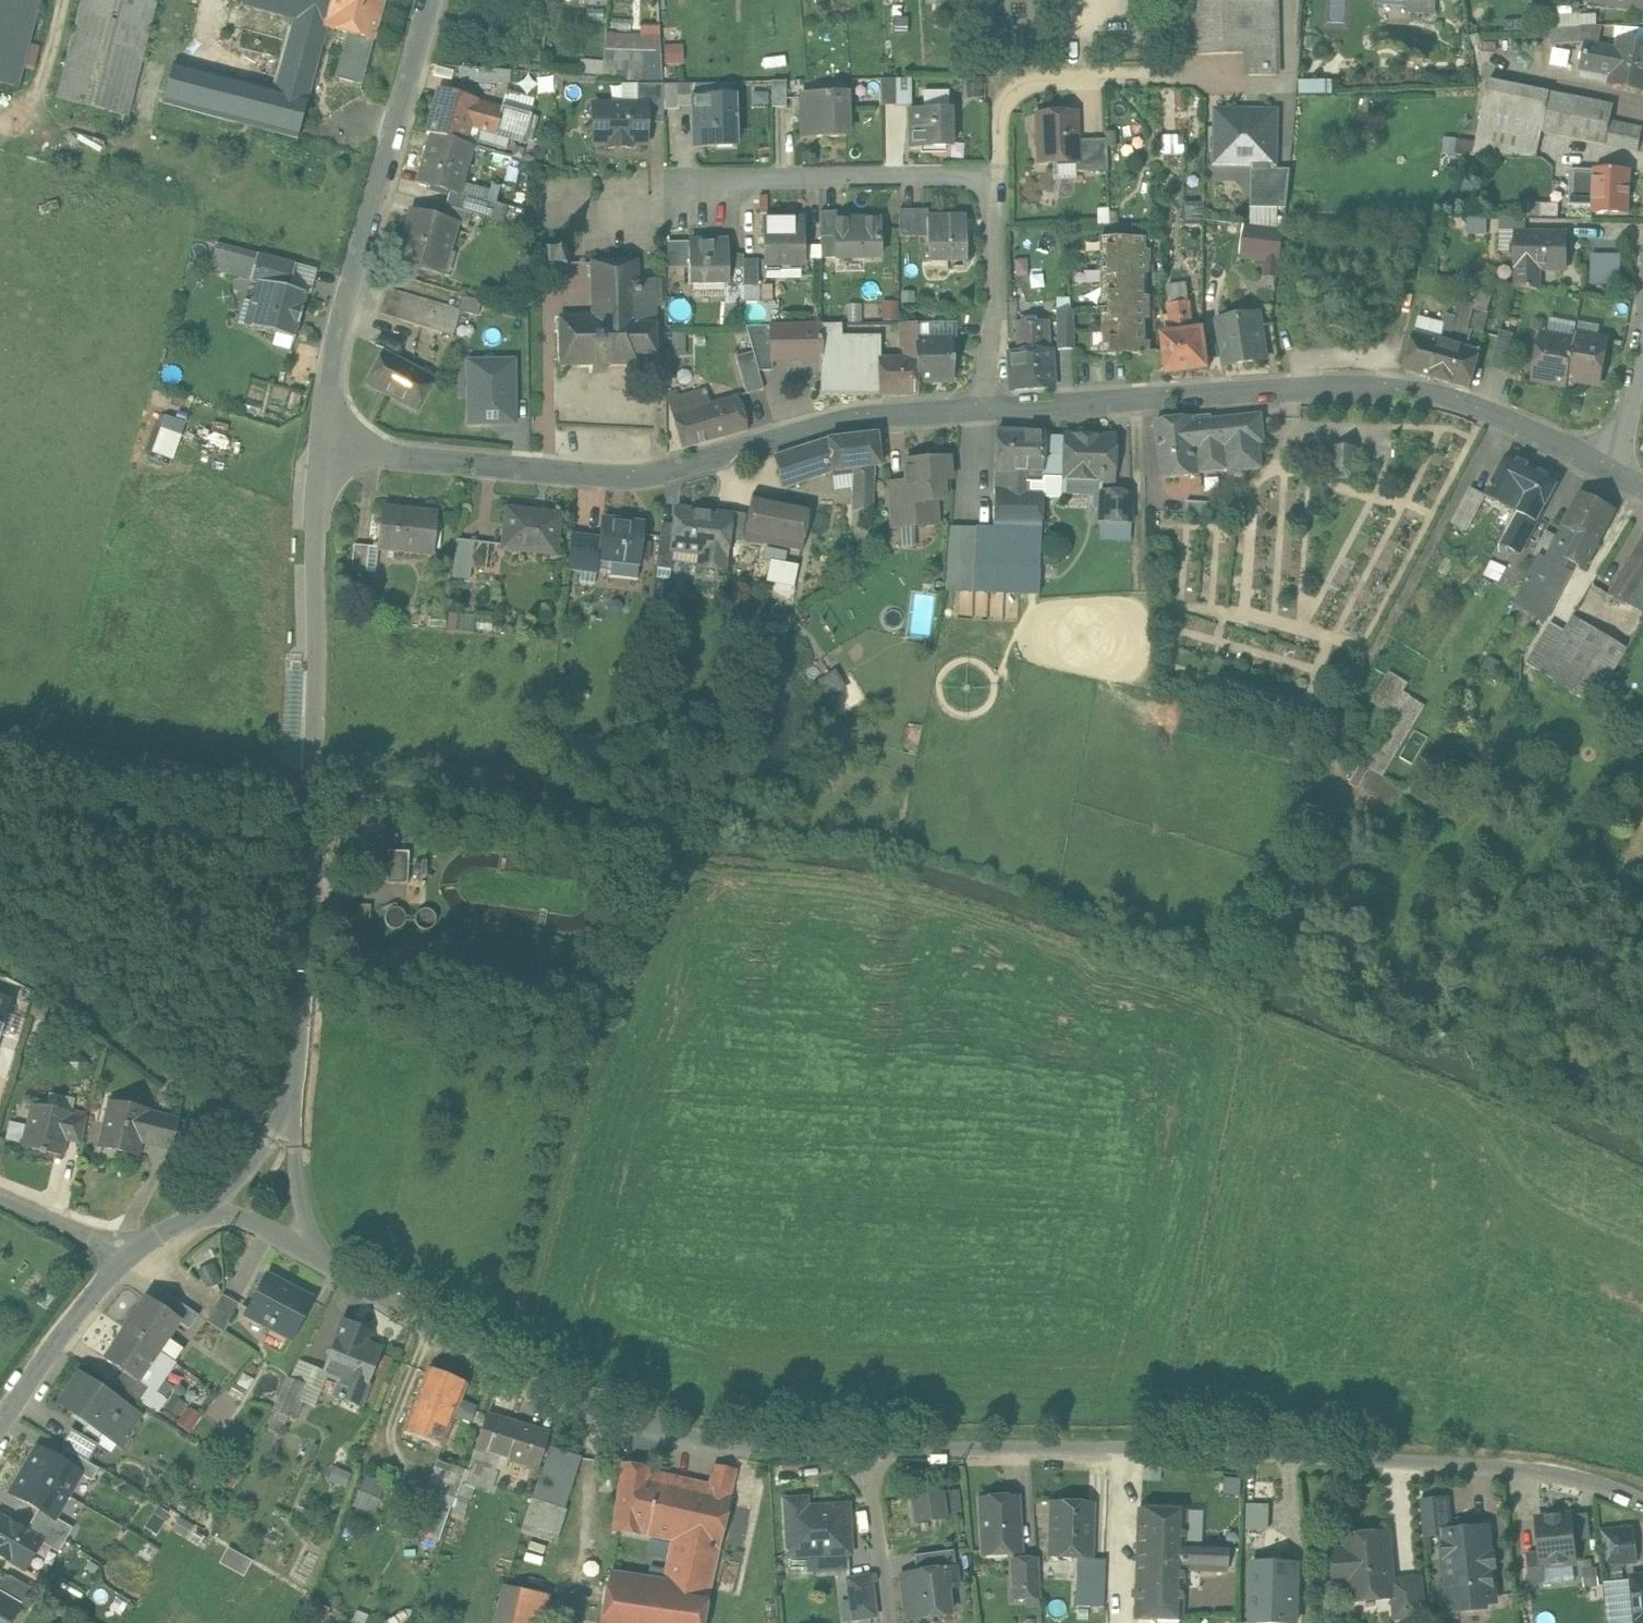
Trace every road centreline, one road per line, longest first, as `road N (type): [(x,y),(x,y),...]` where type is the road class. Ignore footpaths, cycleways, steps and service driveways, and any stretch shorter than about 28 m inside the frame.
road 1 (residential): [(858,1446),(1129,1445),(1514,1464),(1642,1493)]
road 2 (tertiary): [(982,408),(830,423),(643,474),(322,444)]
road 3 (tertiary): [(1614,468),(1461,400),(1387,387),(982,408)]
road 4 (residential): [(322,444),(311,844),(293,1055)]
road 5 (residential): [(322,1264),(618,1419),(769,1445),(858,1446)]
road 6 (tertiary): [(435,0),(337,345),(322,444)]
road 7 (residential): [(999,189),(996,113),(1007,90),(1029,81),(1223,77)]
road 8 (residential): [(999,189),(963,175),(686,172)]
road 9 (residential): [(132,1256),(0,1436)]
road 10 (residential): [(982,408),(999,189)]
road 11 (residential): [(293,1055),(300,1158),(322,1264)]
road 12 (unclassified): [(888,1622),(858,1446)]
road 13 (residential): [(293,1055),(268,1129),(208,1207)]
road 14 (residential): [(132,1256),(0,1190)]
road 15 (residential): [(1642,330),(1614,468)]
road 16 (residential): [(208,1207),(322,1264)]

